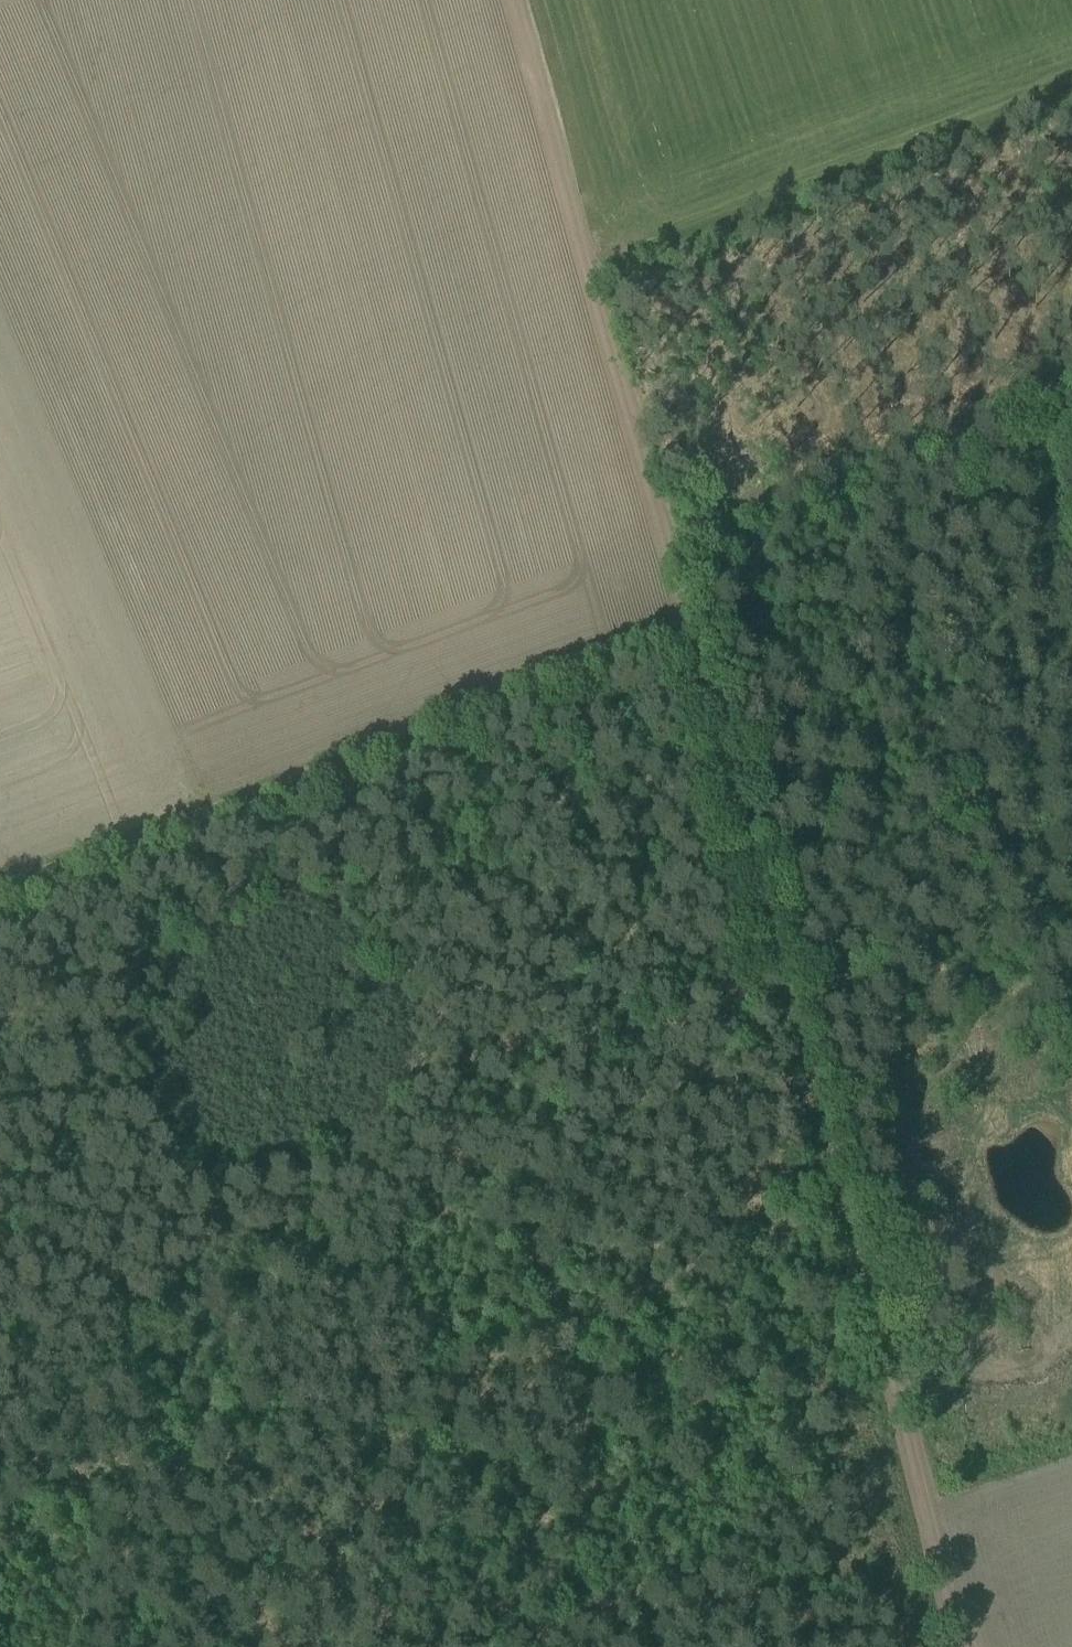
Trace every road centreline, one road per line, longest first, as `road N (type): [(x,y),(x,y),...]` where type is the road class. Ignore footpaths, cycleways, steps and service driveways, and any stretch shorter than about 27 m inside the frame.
road 1 (track): [(696,643),(972,1646)]
road 2 (track): [(0,905),(696,643)]
road 3 (track): [(510,0),(696,643)]

